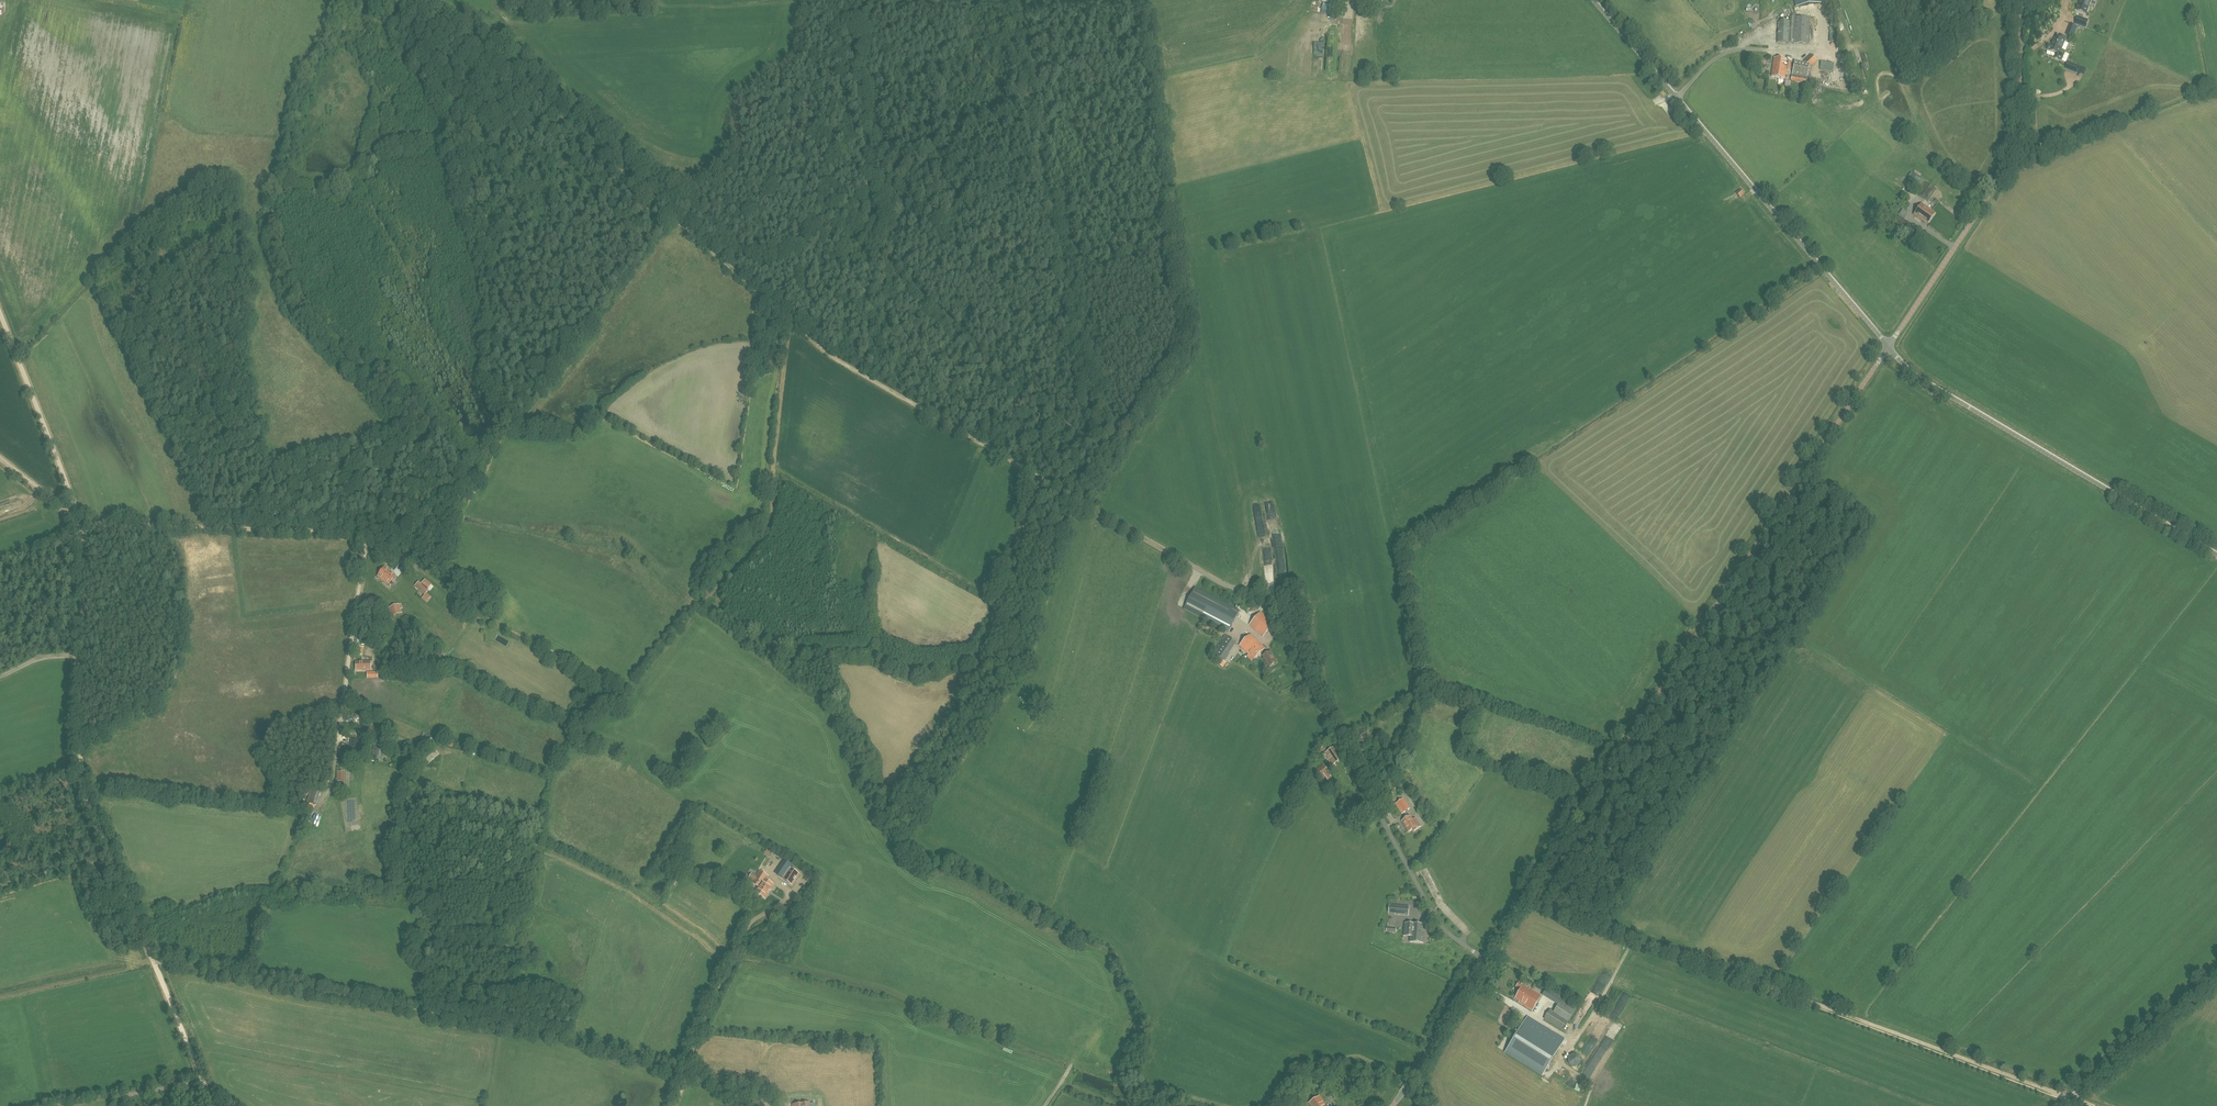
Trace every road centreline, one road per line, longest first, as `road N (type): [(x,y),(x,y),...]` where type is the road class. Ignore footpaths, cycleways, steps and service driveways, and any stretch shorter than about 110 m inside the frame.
road 1 (track): [(408,0),(506,71),(823,348),(1082,503)]
road 2 (unclassified): [(1484,958),(1888,348)]
road 3 (unclassified): [(82,524),(82,783),(215,1105)]
road 4 (track): [(2088,1105),(1524,897)]
road 5 (track): [(156,966),(524,1028),(684,1074)]
road 6 (track): [(1082,503),(1102,452),(1008,0)]
road 7 (unclassified): [(1484,958),(1446,931),(1426,902),(1280,608),(1223,584)]
road 8 (track): [(82,524),(346,532),(367,551),(343,722)]
road 9 (unclassified): [(2216,555),(1914,375),(1888,348)]
road 10 (unclassified): [(1888,348),(2017,152),(2020,19),(2028,0)]
road 11 (unclassified): [(1888,348),(1677,100)]
road 12 (track): [(0,318),(82,524)]
road 13 (unclassified): [(2060,1105),(2216,970)]
road 14 (unclassified): [(1393,1105),(1484,958)]
road 15 (track): [(1223,584),(1082,503)]
road 16 (unclassified): [(1677,100),(1592,0)]

